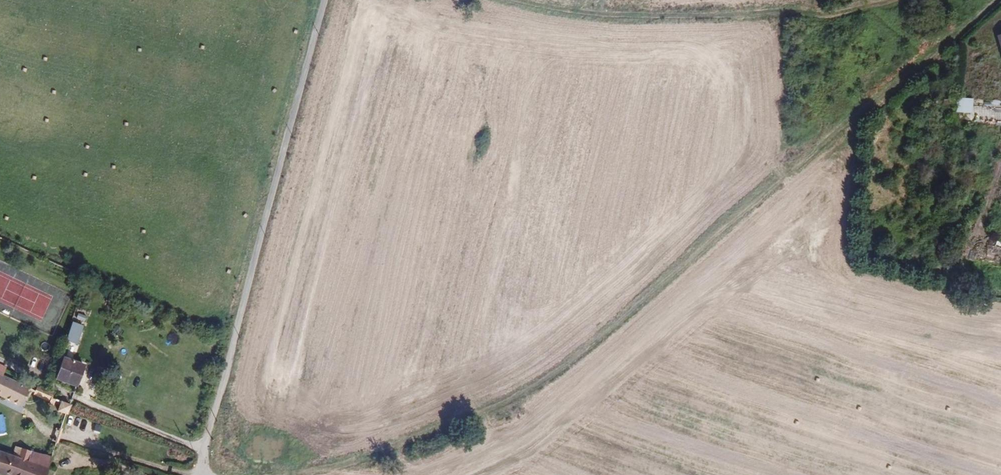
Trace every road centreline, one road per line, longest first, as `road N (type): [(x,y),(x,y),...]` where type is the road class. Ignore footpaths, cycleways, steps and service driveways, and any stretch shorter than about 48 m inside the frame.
road 1 (track): [(991,0),(855,107),(648,294),(500,407),(353,457),(228,474)]
road 2 (unclassified): [(204,474),(323,0)]
road 3 (track): [(884,0),(778,16),(589,13),(510,0)]

